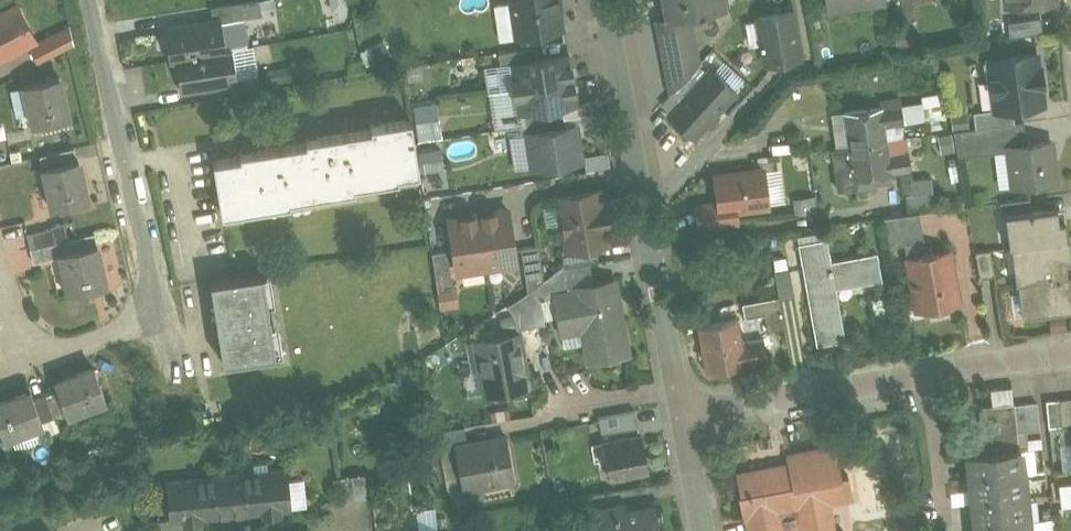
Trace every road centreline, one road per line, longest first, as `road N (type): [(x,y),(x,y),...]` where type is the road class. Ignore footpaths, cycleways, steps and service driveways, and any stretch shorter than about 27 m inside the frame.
road 1 (residential): [(85,0),(158,323),(24,357),(0,277)]
road 2 (residential): [(684,410),(606,0)]
road 3 (residential): [(684,410),(1070,358)]
road 4 (residential): [(704,530),(684,410)]

